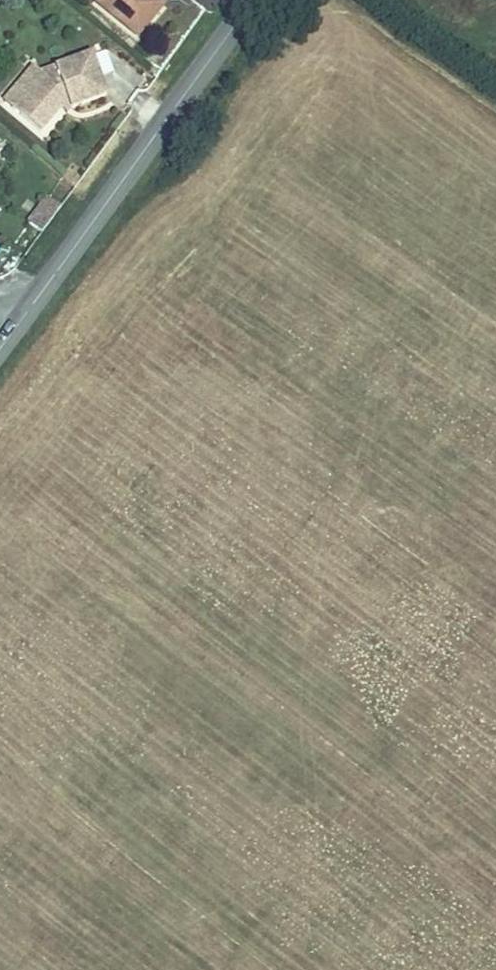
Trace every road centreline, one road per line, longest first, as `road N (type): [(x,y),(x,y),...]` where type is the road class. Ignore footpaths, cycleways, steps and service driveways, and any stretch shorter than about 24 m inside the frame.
road 1 (tertiary): [(6,332),(259,0)]

